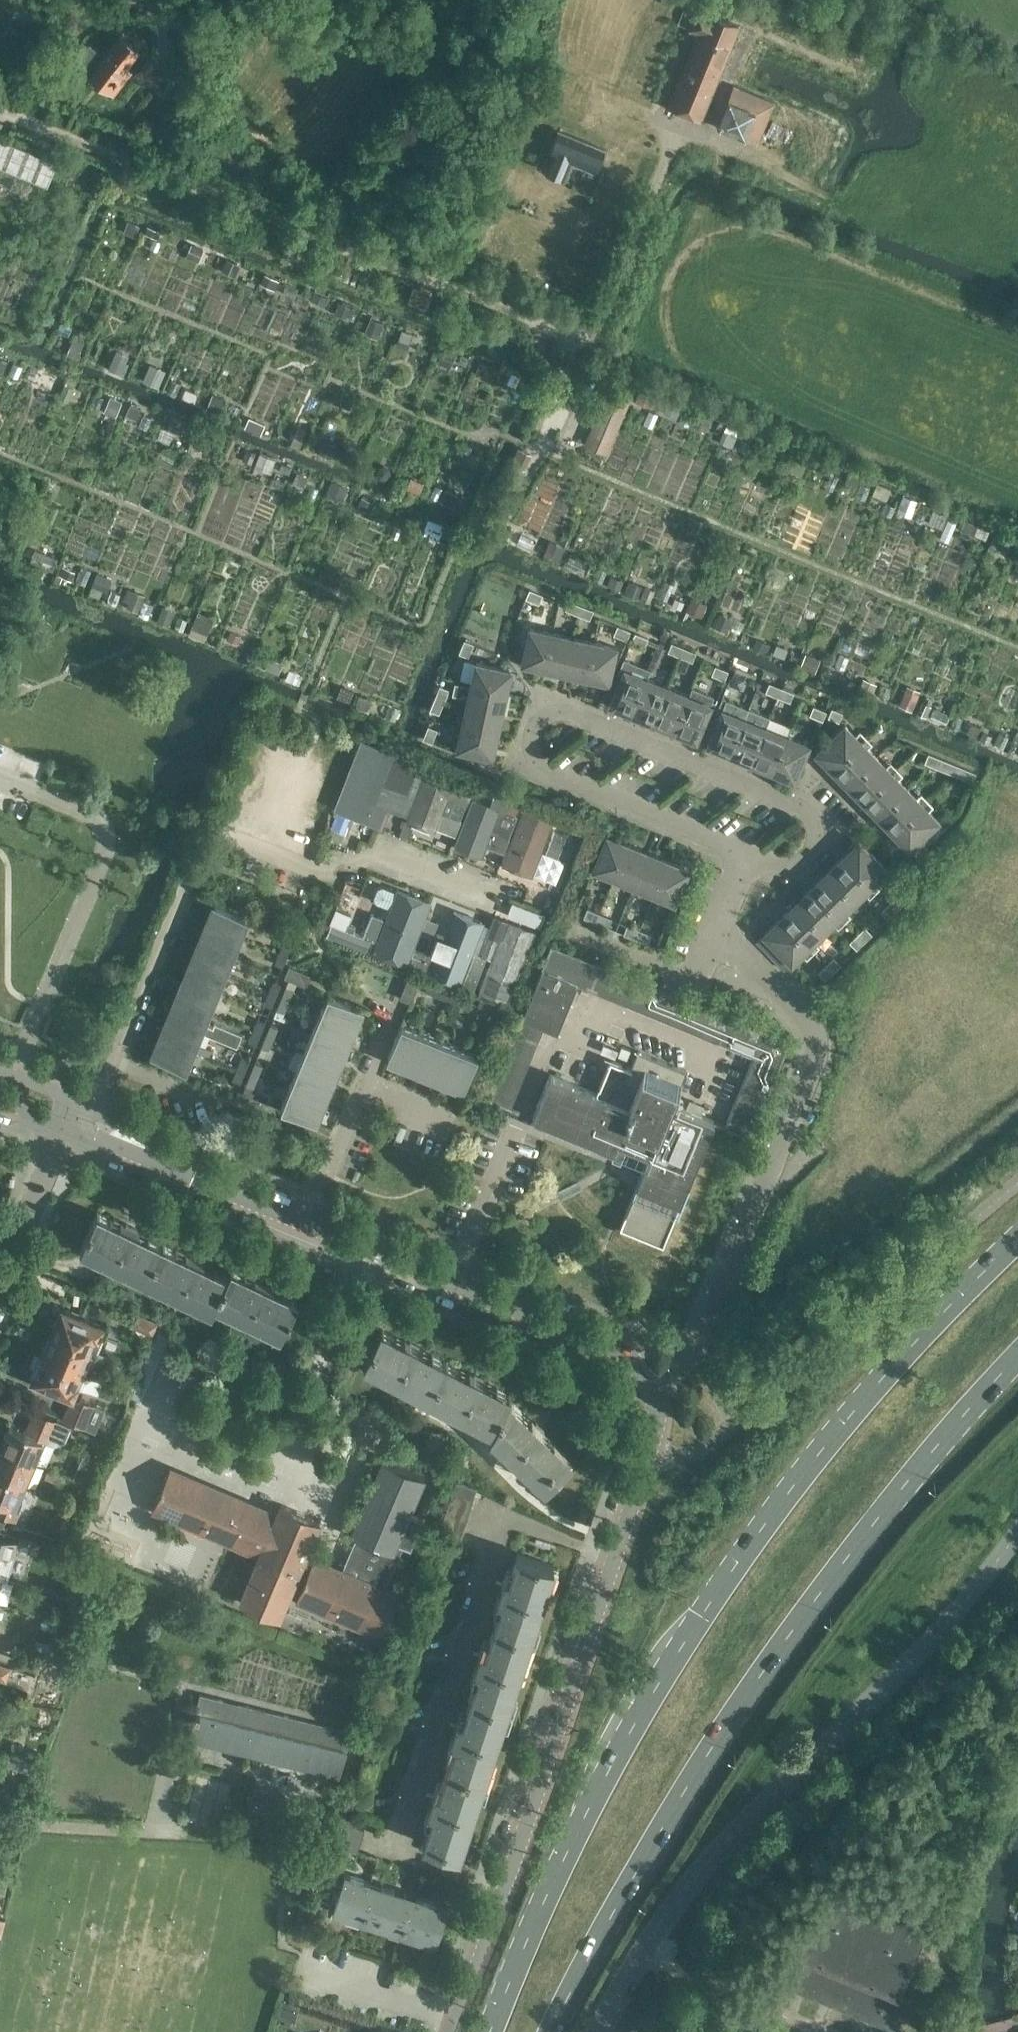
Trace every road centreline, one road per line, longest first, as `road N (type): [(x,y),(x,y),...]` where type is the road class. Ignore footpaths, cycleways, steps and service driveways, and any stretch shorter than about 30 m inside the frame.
road 1 (primary): [(1017,1242),(867,1392),(762,1519),(564,1848),(489,2031)]
road 2 (primary): [(553,2031),(699,1763),(798,1622),(1017,1353)]
road 3 (residential): [(451,2031),(647,1458),(654,1387)]
road 4 (residential): [(747,863),(794,869),(837,832),(815,810),(549,705),(529,763),(702,842)]
road 5 (unclassified): [(601,2031),(665,1921),(748,1826),(905,1672),(1017,1535)]
road 6 (residential): [(95,1106),(205,839),(337,881),(376,849),(491,895)]
road 7 (residential): [(654,1387),(712,1336),(801,1141),(826,1061),(814,1028),(786,994),(707,948)]
road 8 (residential): [(654,1387),(641,1368),(600,1341),(306,1220)]
road 9 (residential): [(68,1138),(217,1201),(306,1220)]
road 10 (residential): [(306,1220),(234,1163),(95,1106)]
road 11 (residential): [(0,1290),(68,1138)]
road 12 (residential): [(571,933),(694,979),(707,948)]
road 13 (residential): [(306,1220),(362,1089)]

